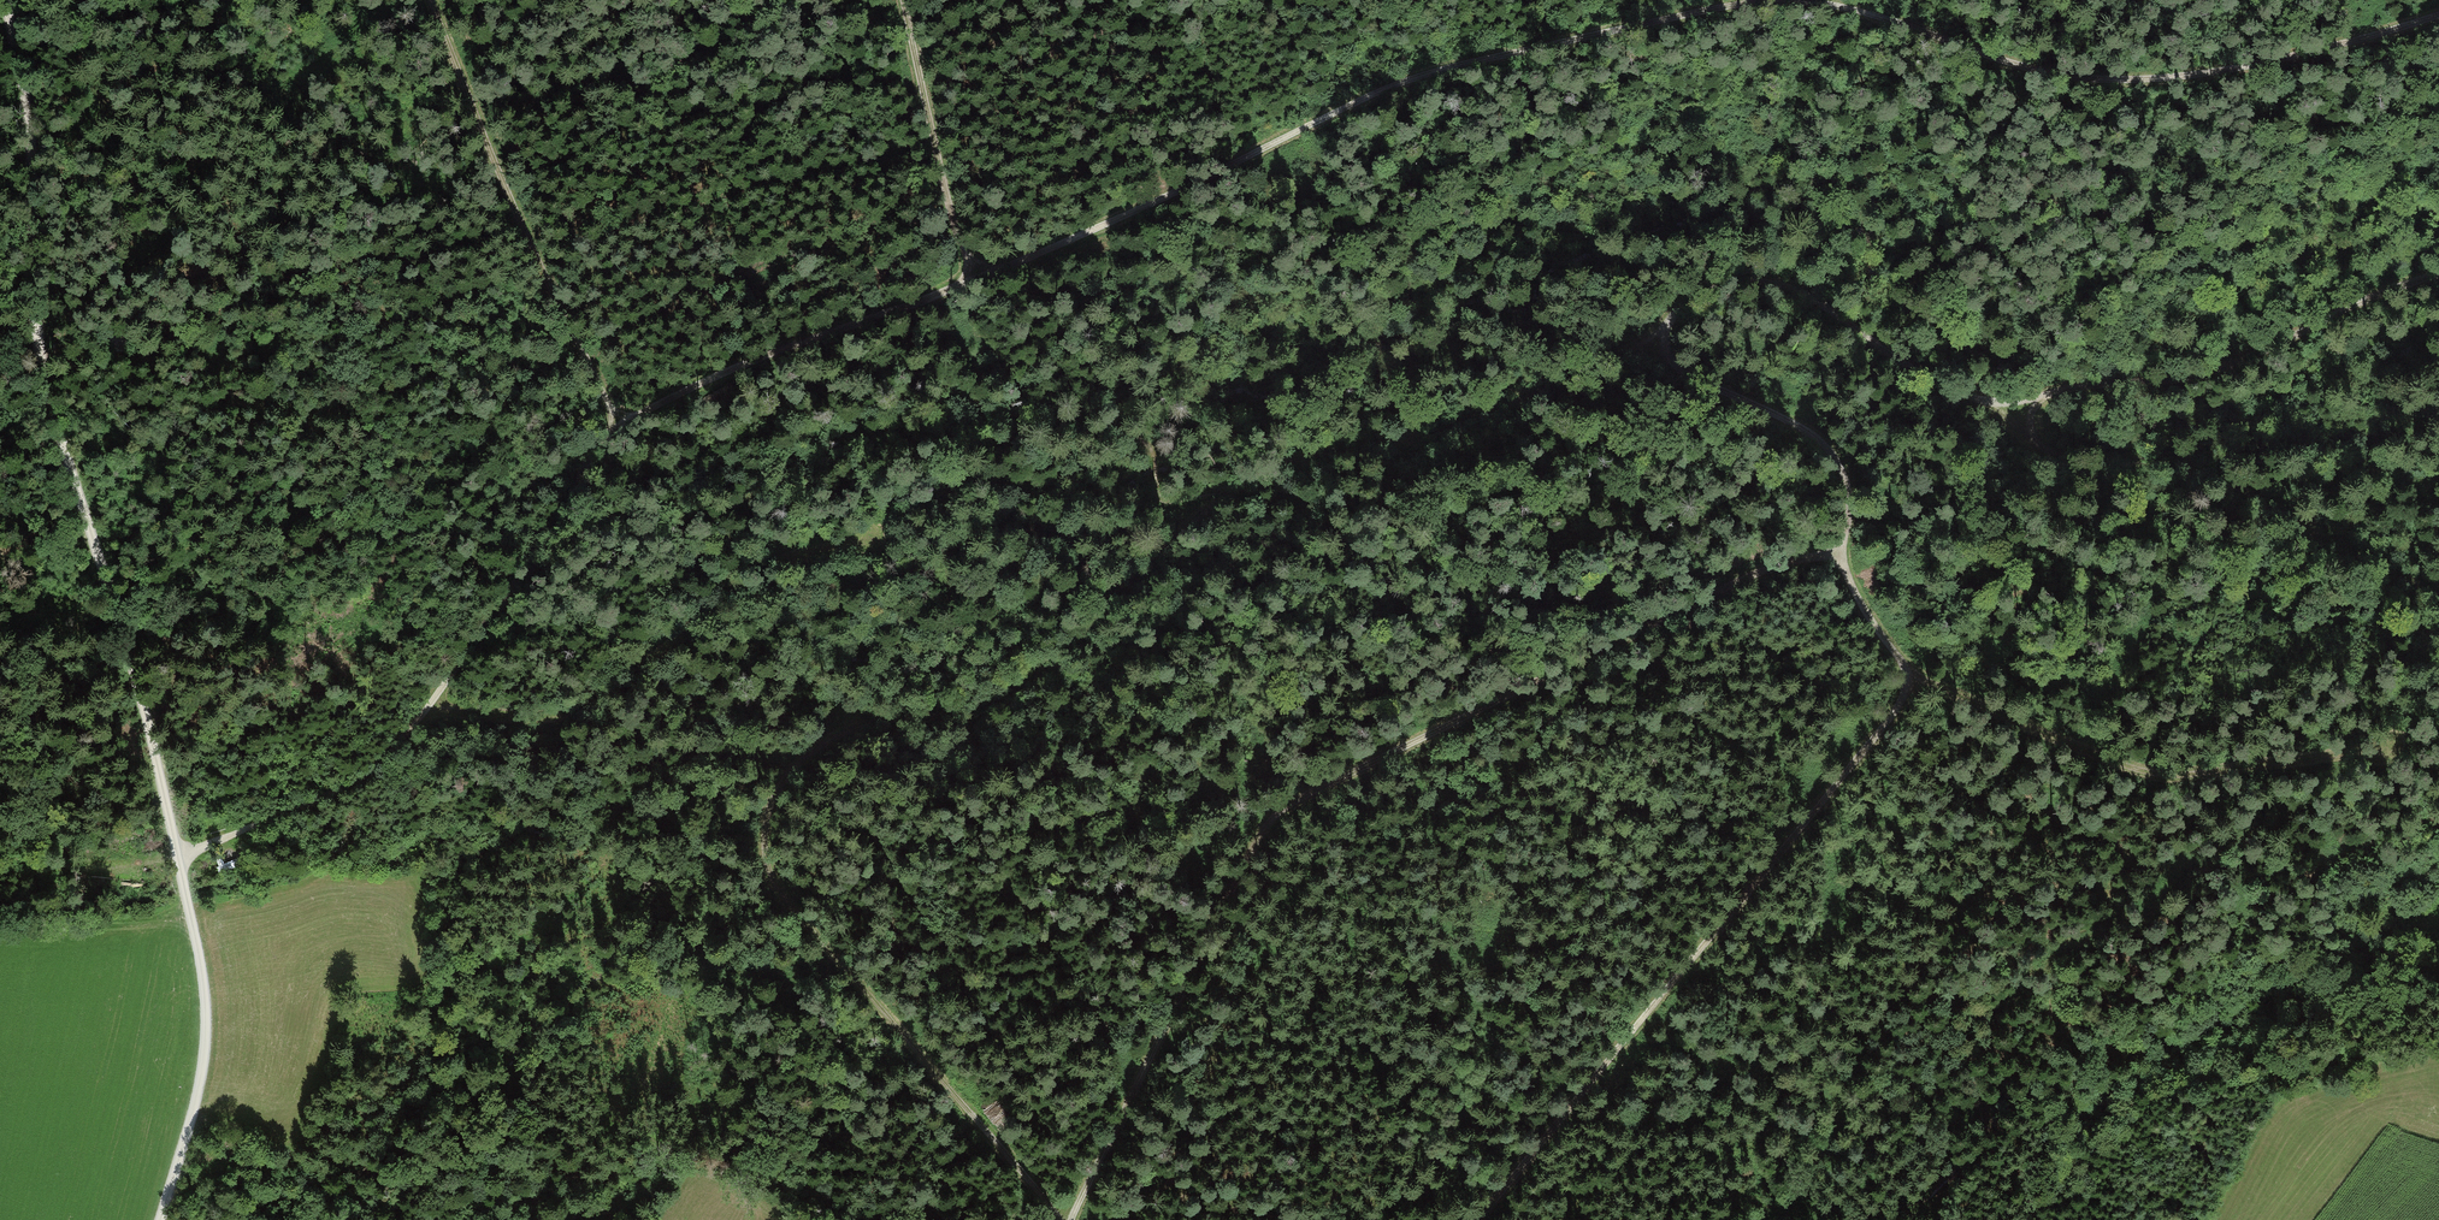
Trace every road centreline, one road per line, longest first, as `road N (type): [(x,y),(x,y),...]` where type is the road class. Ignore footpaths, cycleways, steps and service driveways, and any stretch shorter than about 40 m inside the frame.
road 1 (track): [(1060,1219),(774,884),(765,836),(778,784),(819,745),(870,723),(976,704),(1040,671),(1197,522),(1270,467),(1444,428),(1567,382),(1734,283),(1797,289),(1889,357),(1974,397),(2024,402),(2121,381),(2212,376),(2438,282)]
road 2 (track): [(617,424),(719,374),(1122,217),(1371,94),(1695,11),(1764,1),(1846,8),(2025,67),(2158,78),(2262,61),(2438,9)]
road 3 (track): [(1067,1219),(1277,813),(1750,575),(1841,546),(1847,488),(1833,454),(1666,358),(1660,332)]
road 4 (track): [(6,0),(30,131),(40,361),(141,701),(202,984),(198,1094),(160,1219)]
road 5 (track): [(431,0),(488,150),(617,424),(587,454),(561,522),(380,763),(344,789),(177,858)]
road 6 (track): [(1841,546),(1861,599),(1914,679),(1477,1219)]
road 7 (track): [(1914,679),(2124,763),(2179,774),(2387,749)]
road 8 (track): [(2024,402),(2034,444),(2065,462),(2162,461),(2438,593)]
road 9 (track): [(429,704),(542,717),(585,706),(649,669),(768,569),(857,540)]
road 10 (track): [(902,0),(955,226),(980,278)]

